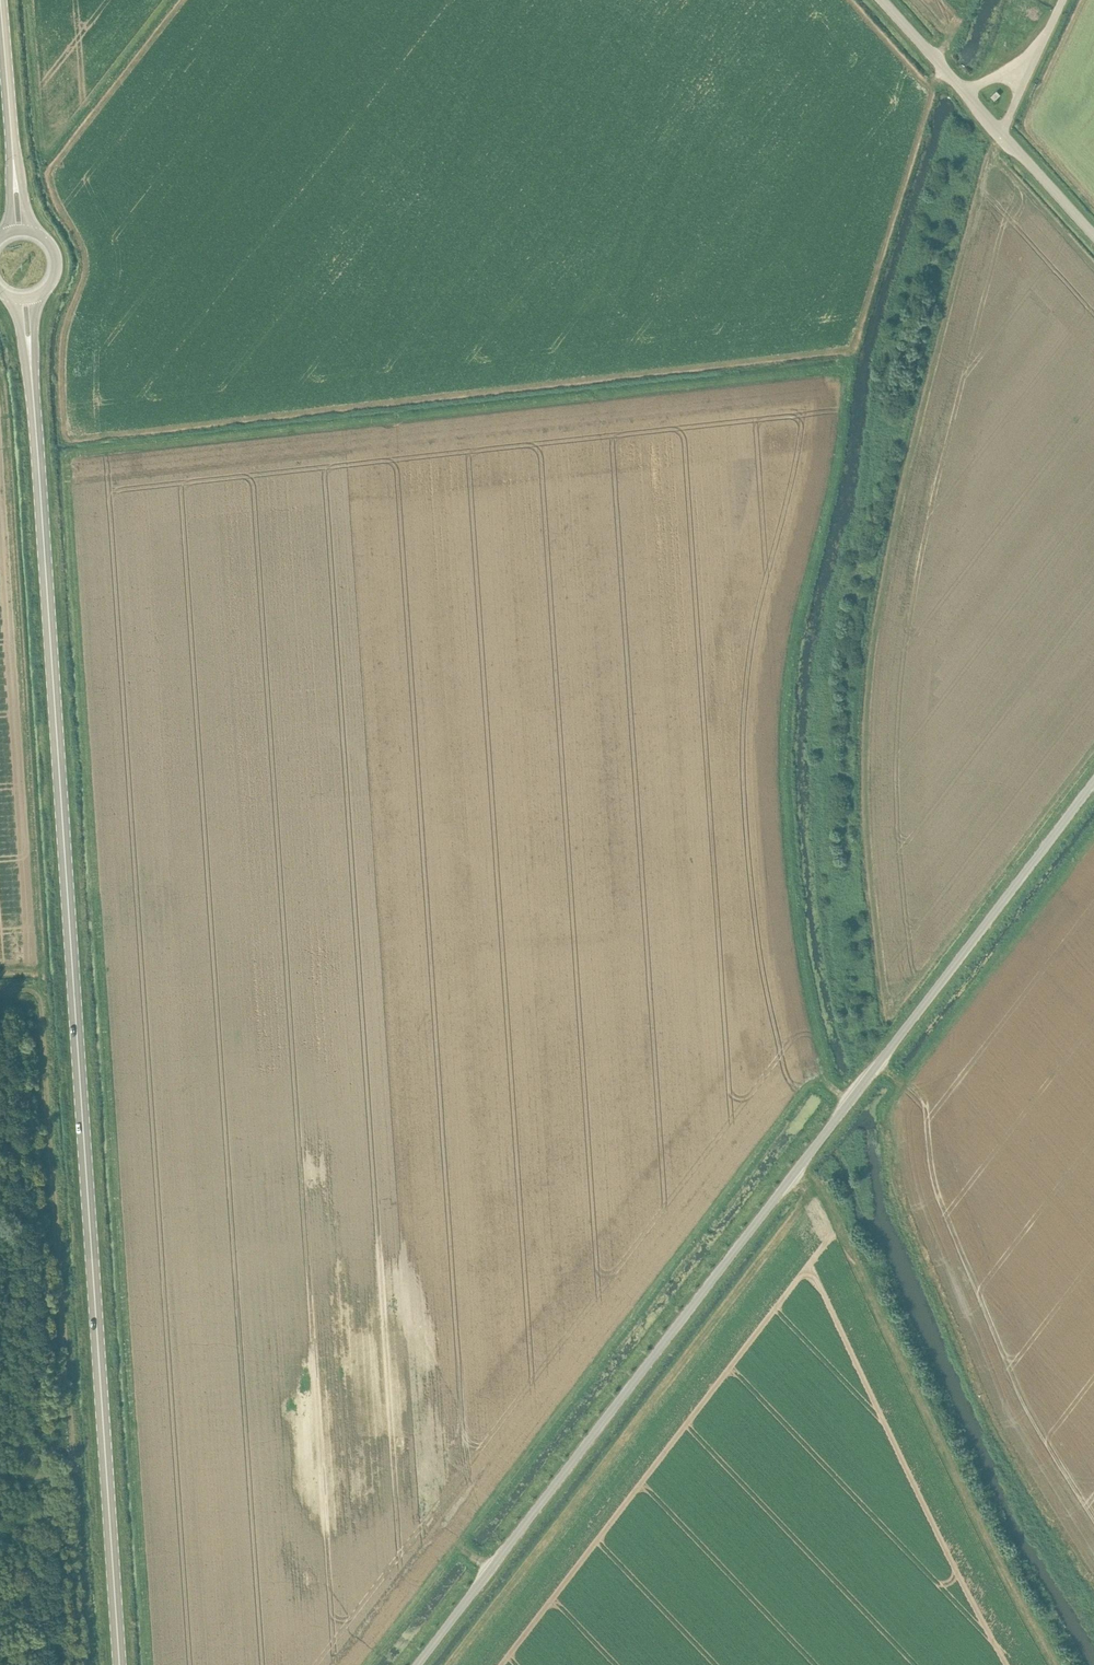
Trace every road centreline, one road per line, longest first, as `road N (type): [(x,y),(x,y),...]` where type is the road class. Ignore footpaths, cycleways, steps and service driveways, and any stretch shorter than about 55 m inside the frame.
road 1 (secondary): [(120,1664),(29,360)]
road 2 (unclassified): [(418,1664),(1093,782)]
road 3 (unclassified): [(1093,235),(882,0)]
road 4 (secondary): [(0,0),(14,174)]

